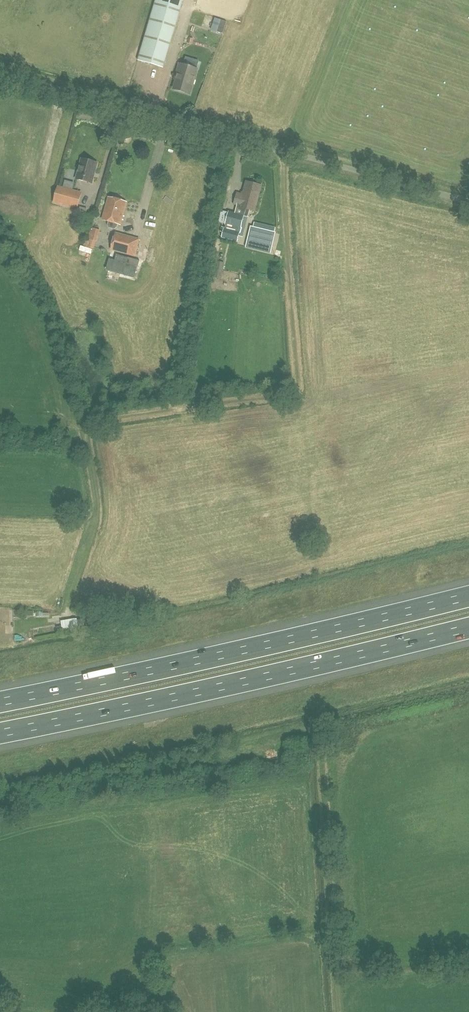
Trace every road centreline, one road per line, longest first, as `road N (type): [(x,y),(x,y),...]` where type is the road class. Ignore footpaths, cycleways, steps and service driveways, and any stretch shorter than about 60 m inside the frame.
road 1 (unclassified): [(468,203),(0,73)]
road 2 (motorway): [(468,596),(0,702)]
road 3 (motorway): [(0,733),(468,628)]

